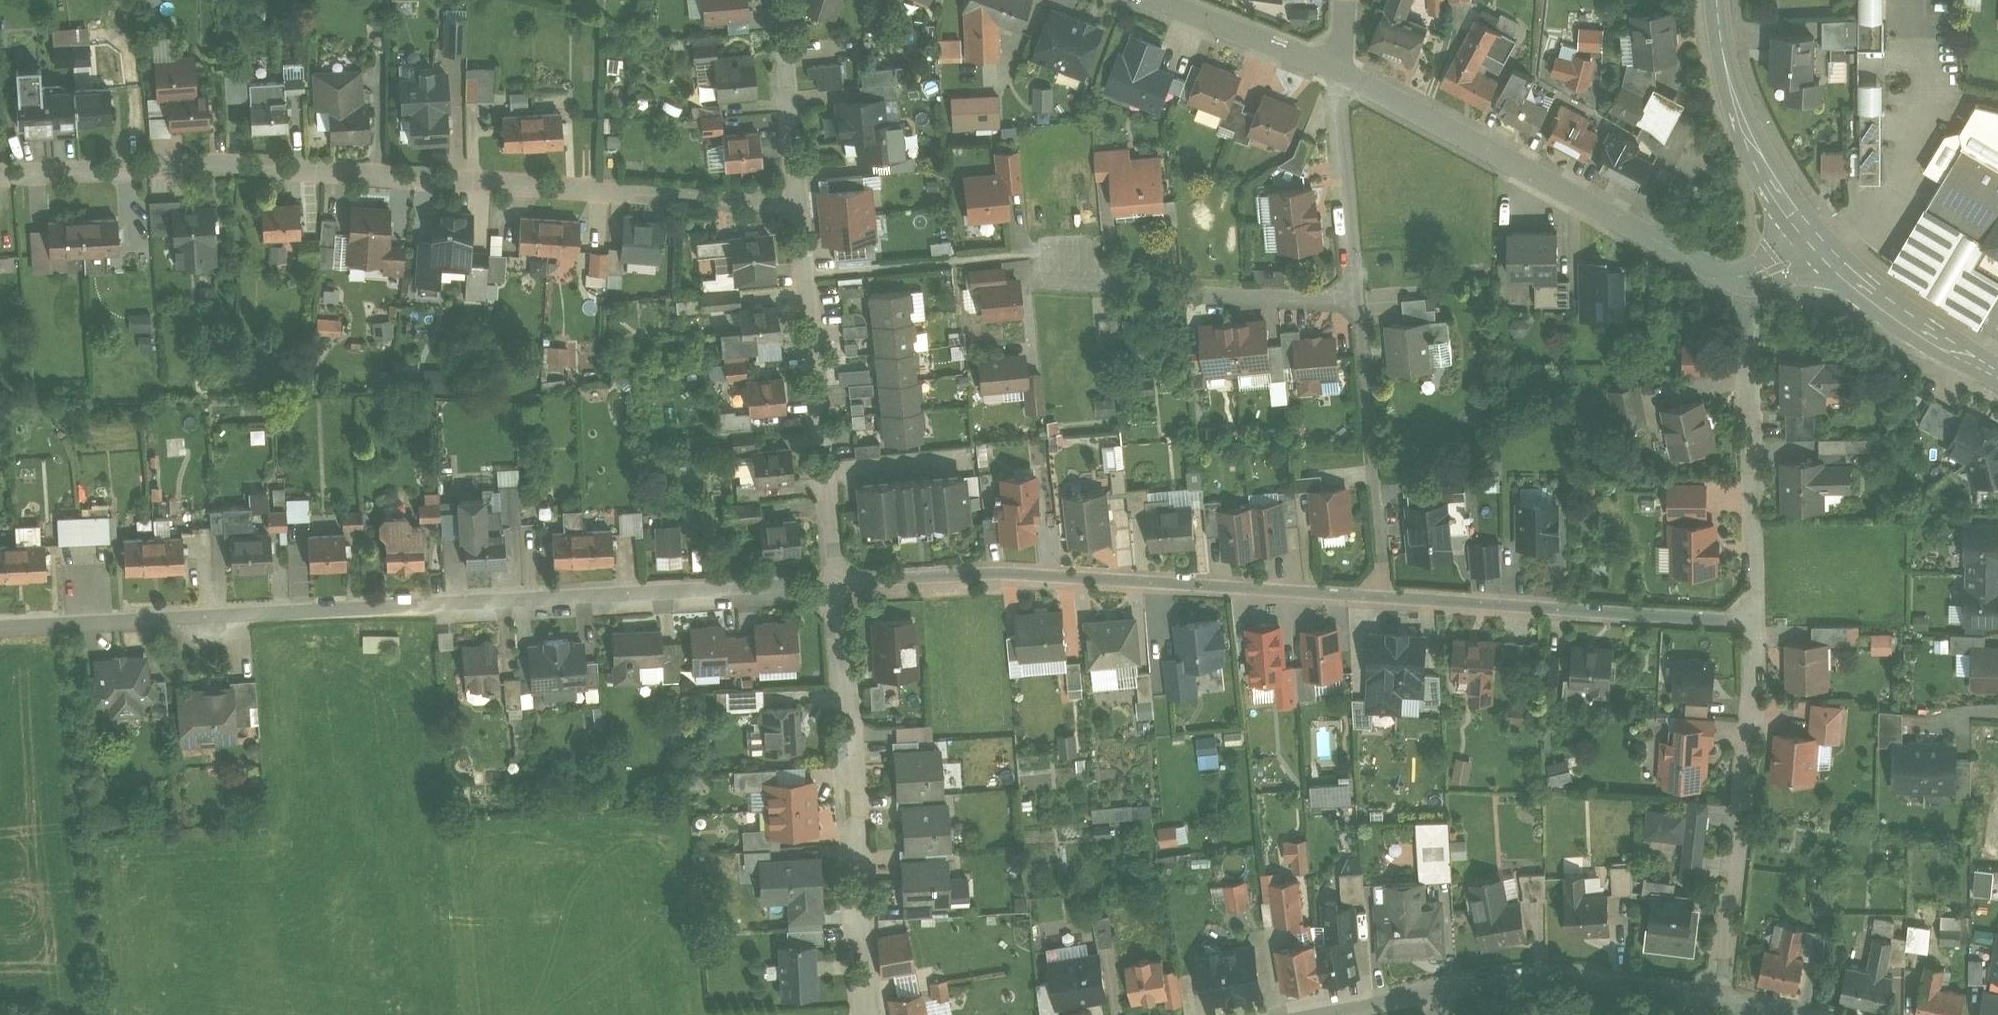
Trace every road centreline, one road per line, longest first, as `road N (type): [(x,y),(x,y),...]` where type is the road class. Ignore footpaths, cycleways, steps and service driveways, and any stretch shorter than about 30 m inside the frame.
road 1 (residential): [(837,586),(0,630)]
road 2 (residential): [(0,181),(232,166),(801,207)]
road 3 (residential): [(1389,603),(1001,579),(837,586)]
road 4 (residential): [(1339,74),(1696,272),(1744,285)]
road 5 (residential): [(837,586),(867,1014)]
road 6 (residential): [(1719,1005),(1754,703),(1753,625)]
road 7 (residential): [(801,207),(837,586)]
road 8 (residential): [(1719,1005),(1556,981),(1347,1014)]
road 9 (residential): [(1753,625),(1389,603)]
road 10 (residential): [(1753,625),(1744,285)]
road 11 (residential): [(1357,303),(1389,603)]
road 12 (residential): [(1070,270),(1107,285),(1357,303)]
road 13 (secondary): [(1824,253),(1783,203),(1745,130),(1722,0)]
road 14 (residential): [(1357,303),(1339,74)]
road 15 (secondary): [(1997,377),(1910,324),(1824,253)]
road 16 (residential): [(780,0),(801,207)]
road 17 (residential): [(1146,0),(1339,74)]

